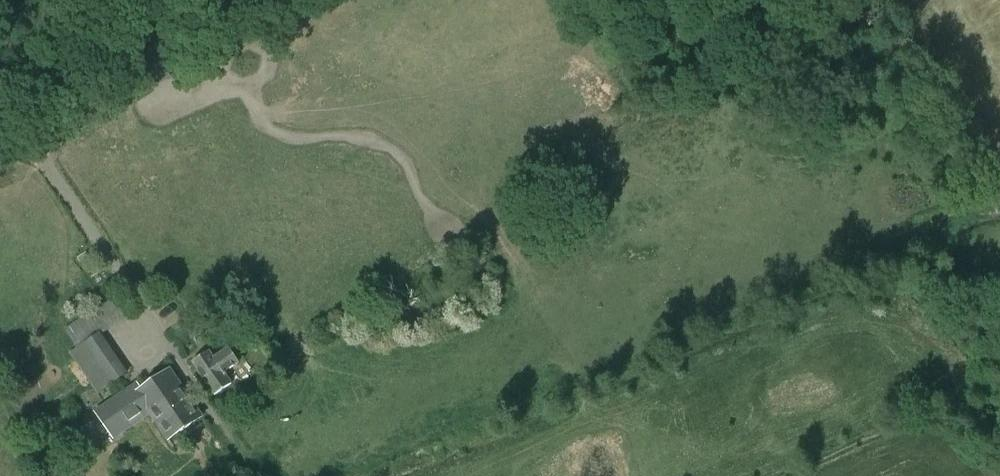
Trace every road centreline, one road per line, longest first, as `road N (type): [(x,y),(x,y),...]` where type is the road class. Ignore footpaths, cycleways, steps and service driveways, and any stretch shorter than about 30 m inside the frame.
road 1 (unclassified): [(0,92),(258,475)]
road 2 (track): [(586,406),(577,385),(372,475)]
road 3 (track): [(999,385),(900,276),(878,240)]
road 4 (track): [(820,267),(966,209)]

